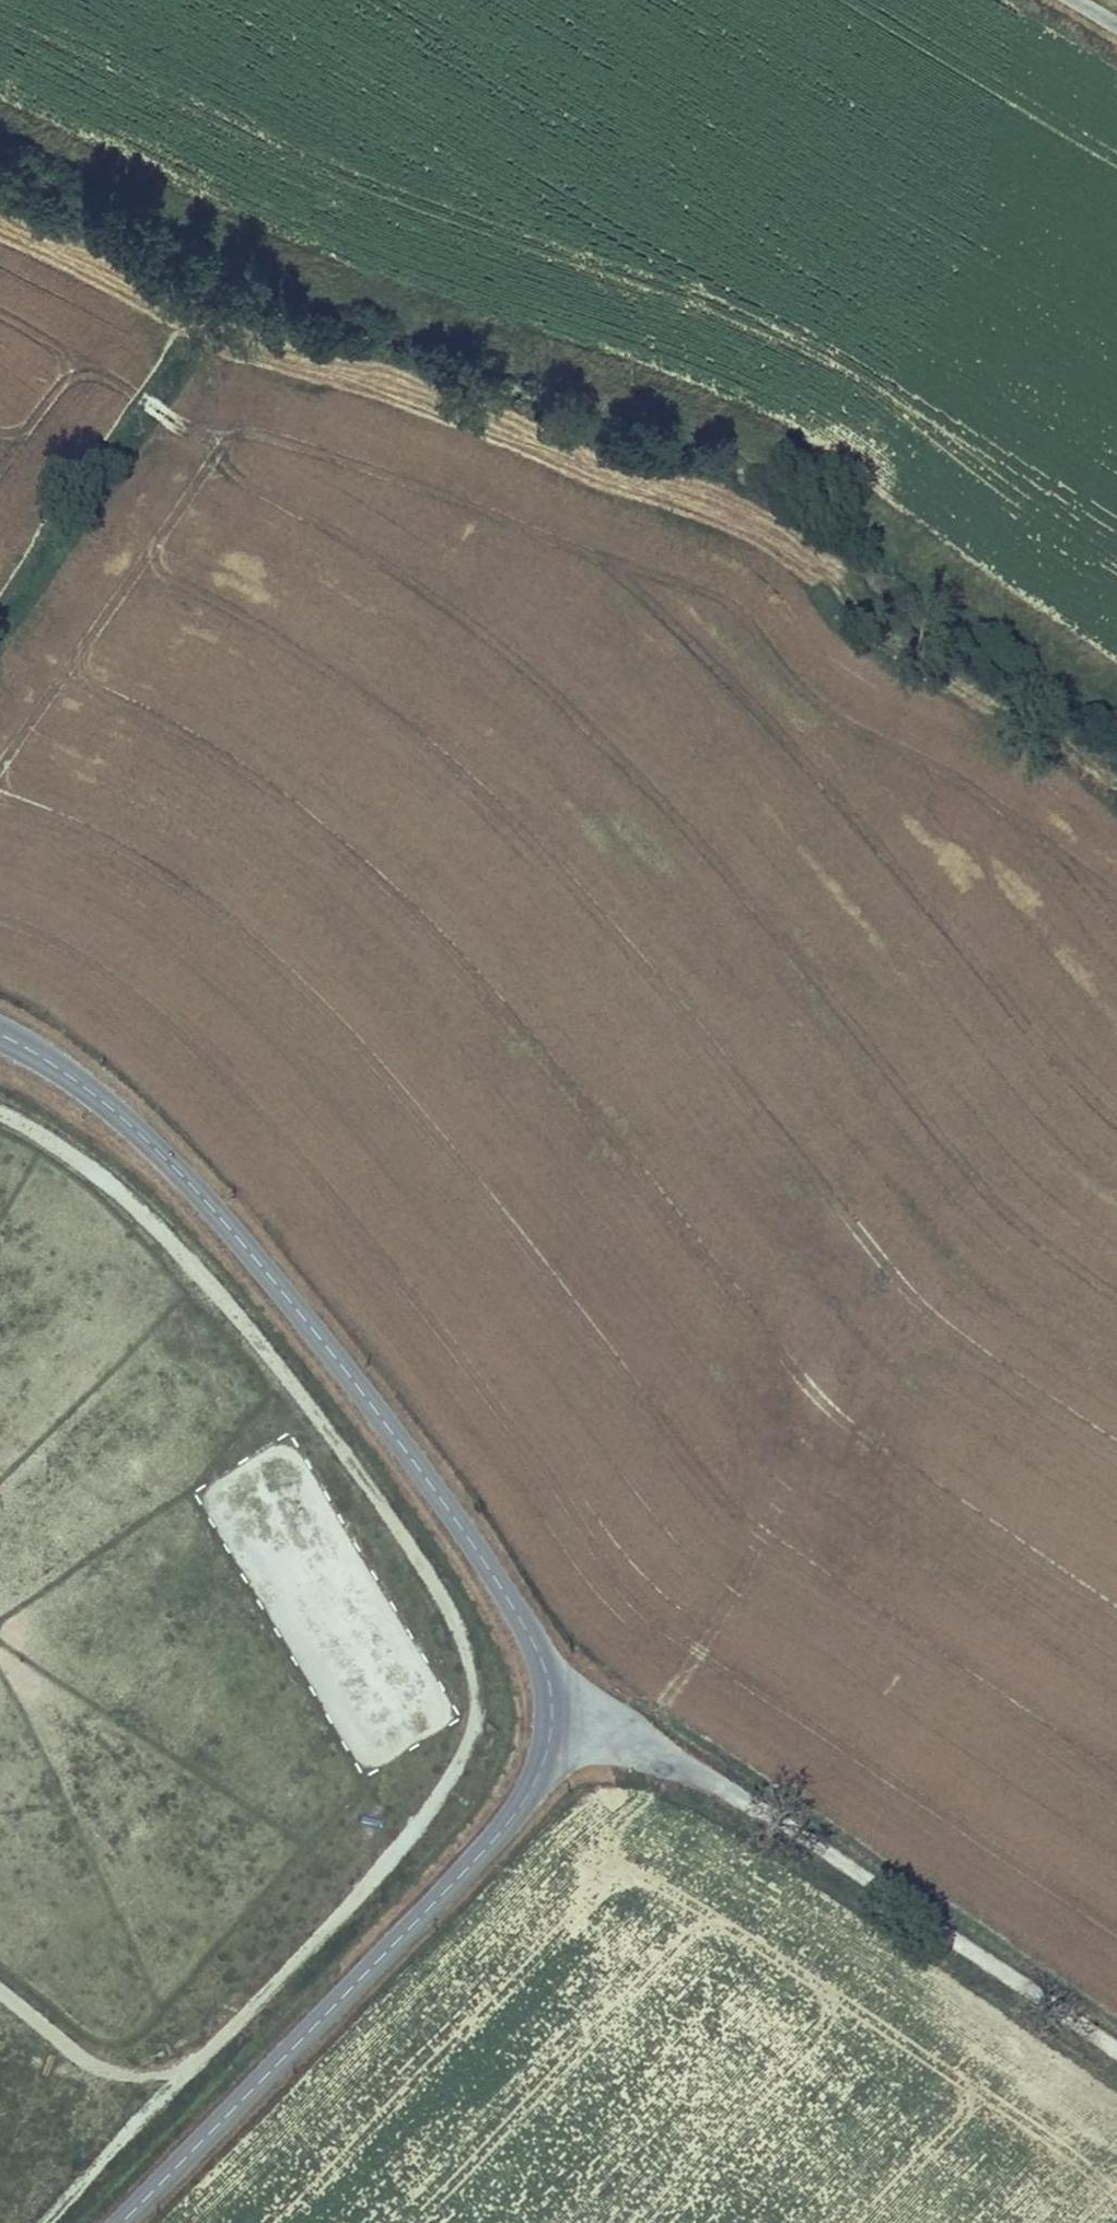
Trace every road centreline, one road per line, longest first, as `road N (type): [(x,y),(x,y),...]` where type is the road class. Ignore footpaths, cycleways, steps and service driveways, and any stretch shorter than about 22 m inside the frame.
road 1 (tertiary): [(0,1038),(129,1125),(282,1290),(527,1629),(549,1712),(532,1791),(492,1842),(121,2222)]
road 2 (track): [(549,1712),(671,1762),(748,1804),(1116,2057)]

